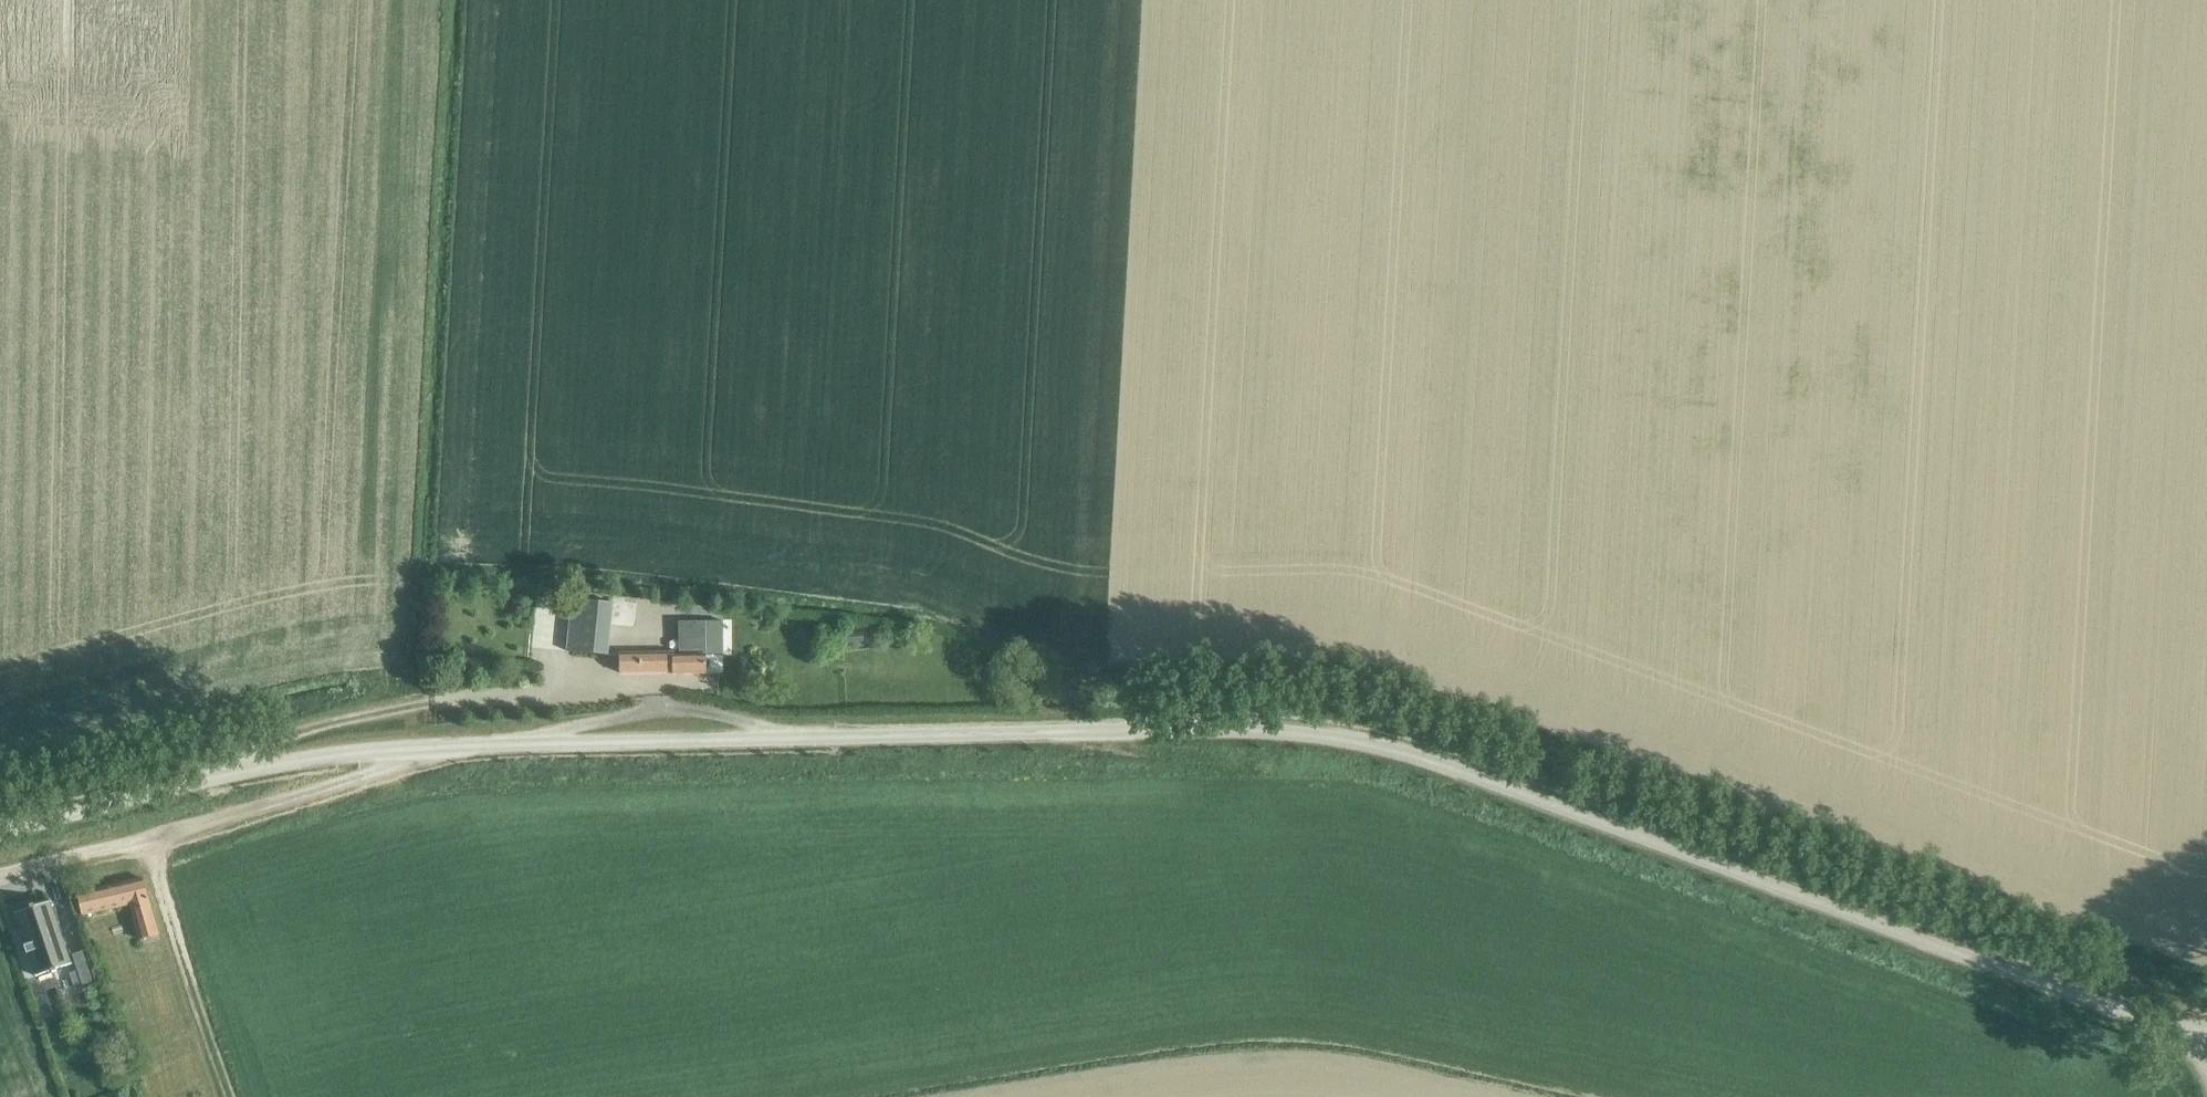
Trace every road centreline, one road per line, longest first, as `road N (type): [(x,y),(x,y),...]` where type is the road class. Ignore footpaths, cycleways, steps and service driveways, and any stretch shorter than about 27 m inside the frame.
road 1 (unclassified): [(0,833),(259,767),(399,749),(1281,732),(1353,741),(1504,788),(2206,1046)]
road 2 (track): [(149,837),(229,1096)]
road 3 (track): [(432,701),(307,728),(253,749),(219,776)]

